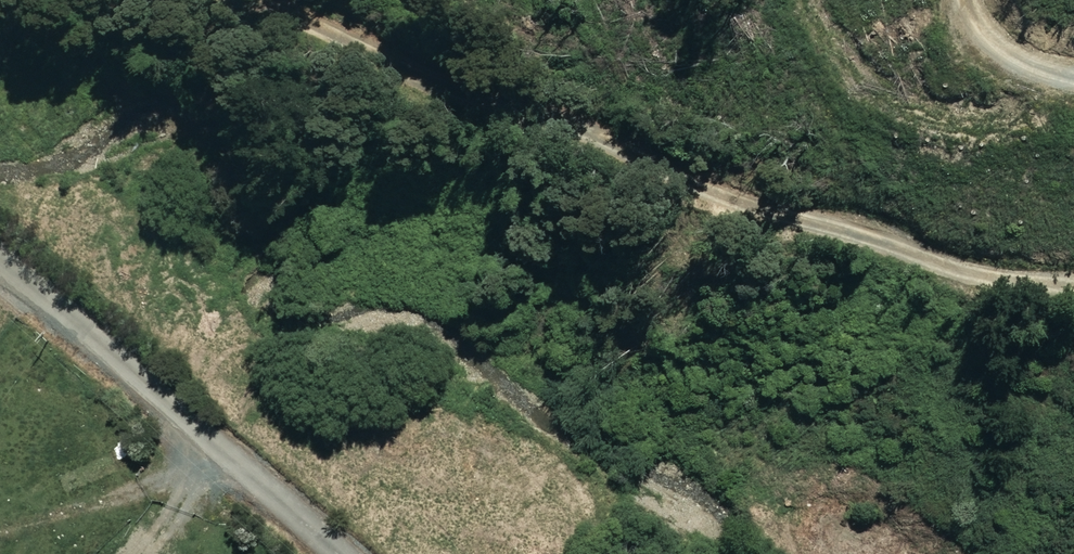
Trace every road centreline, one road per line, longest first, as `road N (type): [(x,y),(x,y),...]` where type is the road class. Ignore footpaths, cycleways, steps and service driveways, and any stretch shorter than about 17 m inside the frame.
road 1 (track): [(265,0),(457,90),(587,129),(747,203),(881,234),(985,271),(1073,281)]
road 2 (residential): [(0,258),(340,553)]
road 3 (track): [(1073,84),(1013,63),(968,32),(957,0)]

